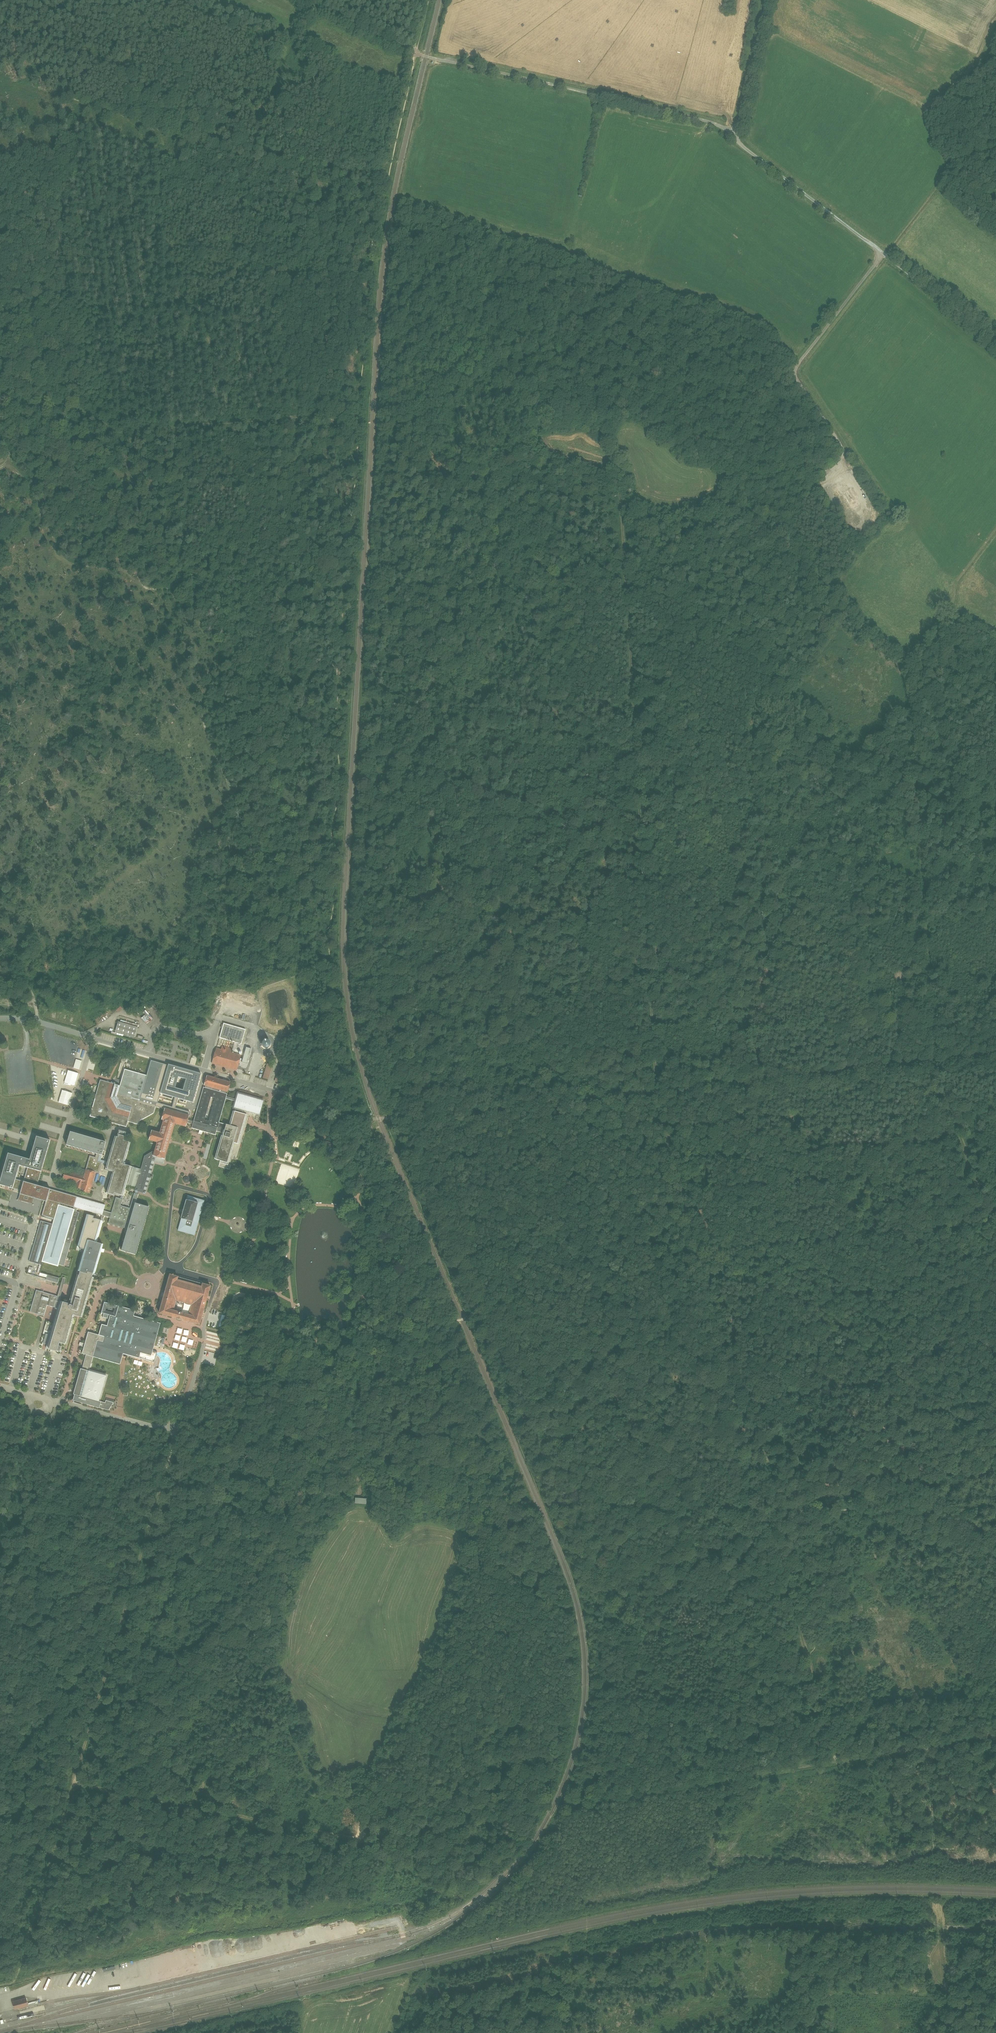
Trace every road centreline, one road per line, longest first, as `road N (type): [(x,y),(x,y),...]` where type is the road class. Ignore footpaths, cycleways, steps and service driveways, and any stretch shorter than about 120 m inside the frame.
road 1 (track): [(839,1765),(654,1086),(623,496)]
road 2 (track): [(206,1017),(167,959),(175,929),(197,906),(202,839),(229,797),(200,724),(223,651),(171,594),(56,555),(30,493),(20,478),(0,472)]
road 3 (track): [(995,1053),(389,1118)]
road 4 (track): [(176,1427),(17,1976)]
road 5 (track): [(73,1784),(362,1840),(538,1811)]
road 6 (residential): [(766,0),(740,143),(995,336)]
road 7 (track): [(736,132),(432,56),(310,0)]
road 8 (track): [(565,1807),(995,1743)]
road 9 (track): [(20,478),(13,435),(24,411),(47,401),(143,439),(360,395)]
road 10 (track): [(0,77),(375,205)]
road 11 (track): [(936,1059),(906,674)]
road 12 (track): [(70,101),(95,420)]
road 13 (track): [(995,1247),(931,1060)]

